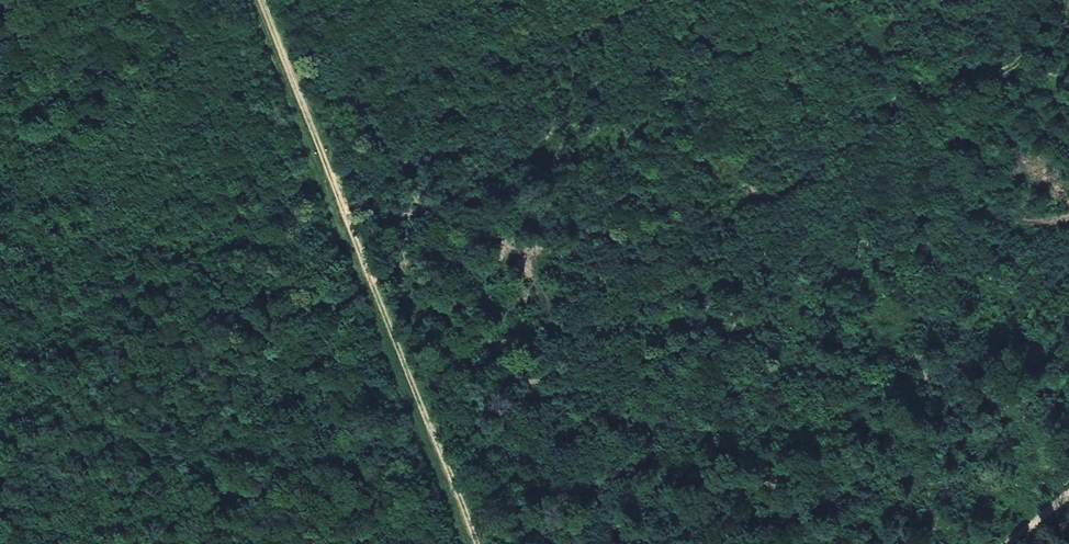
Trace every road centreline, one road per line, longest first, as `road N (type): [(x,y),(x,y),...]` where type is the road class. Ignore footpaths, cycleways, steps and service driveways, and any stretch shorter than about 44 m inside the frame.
road 1 (track): [(264,0),(471,543)]

